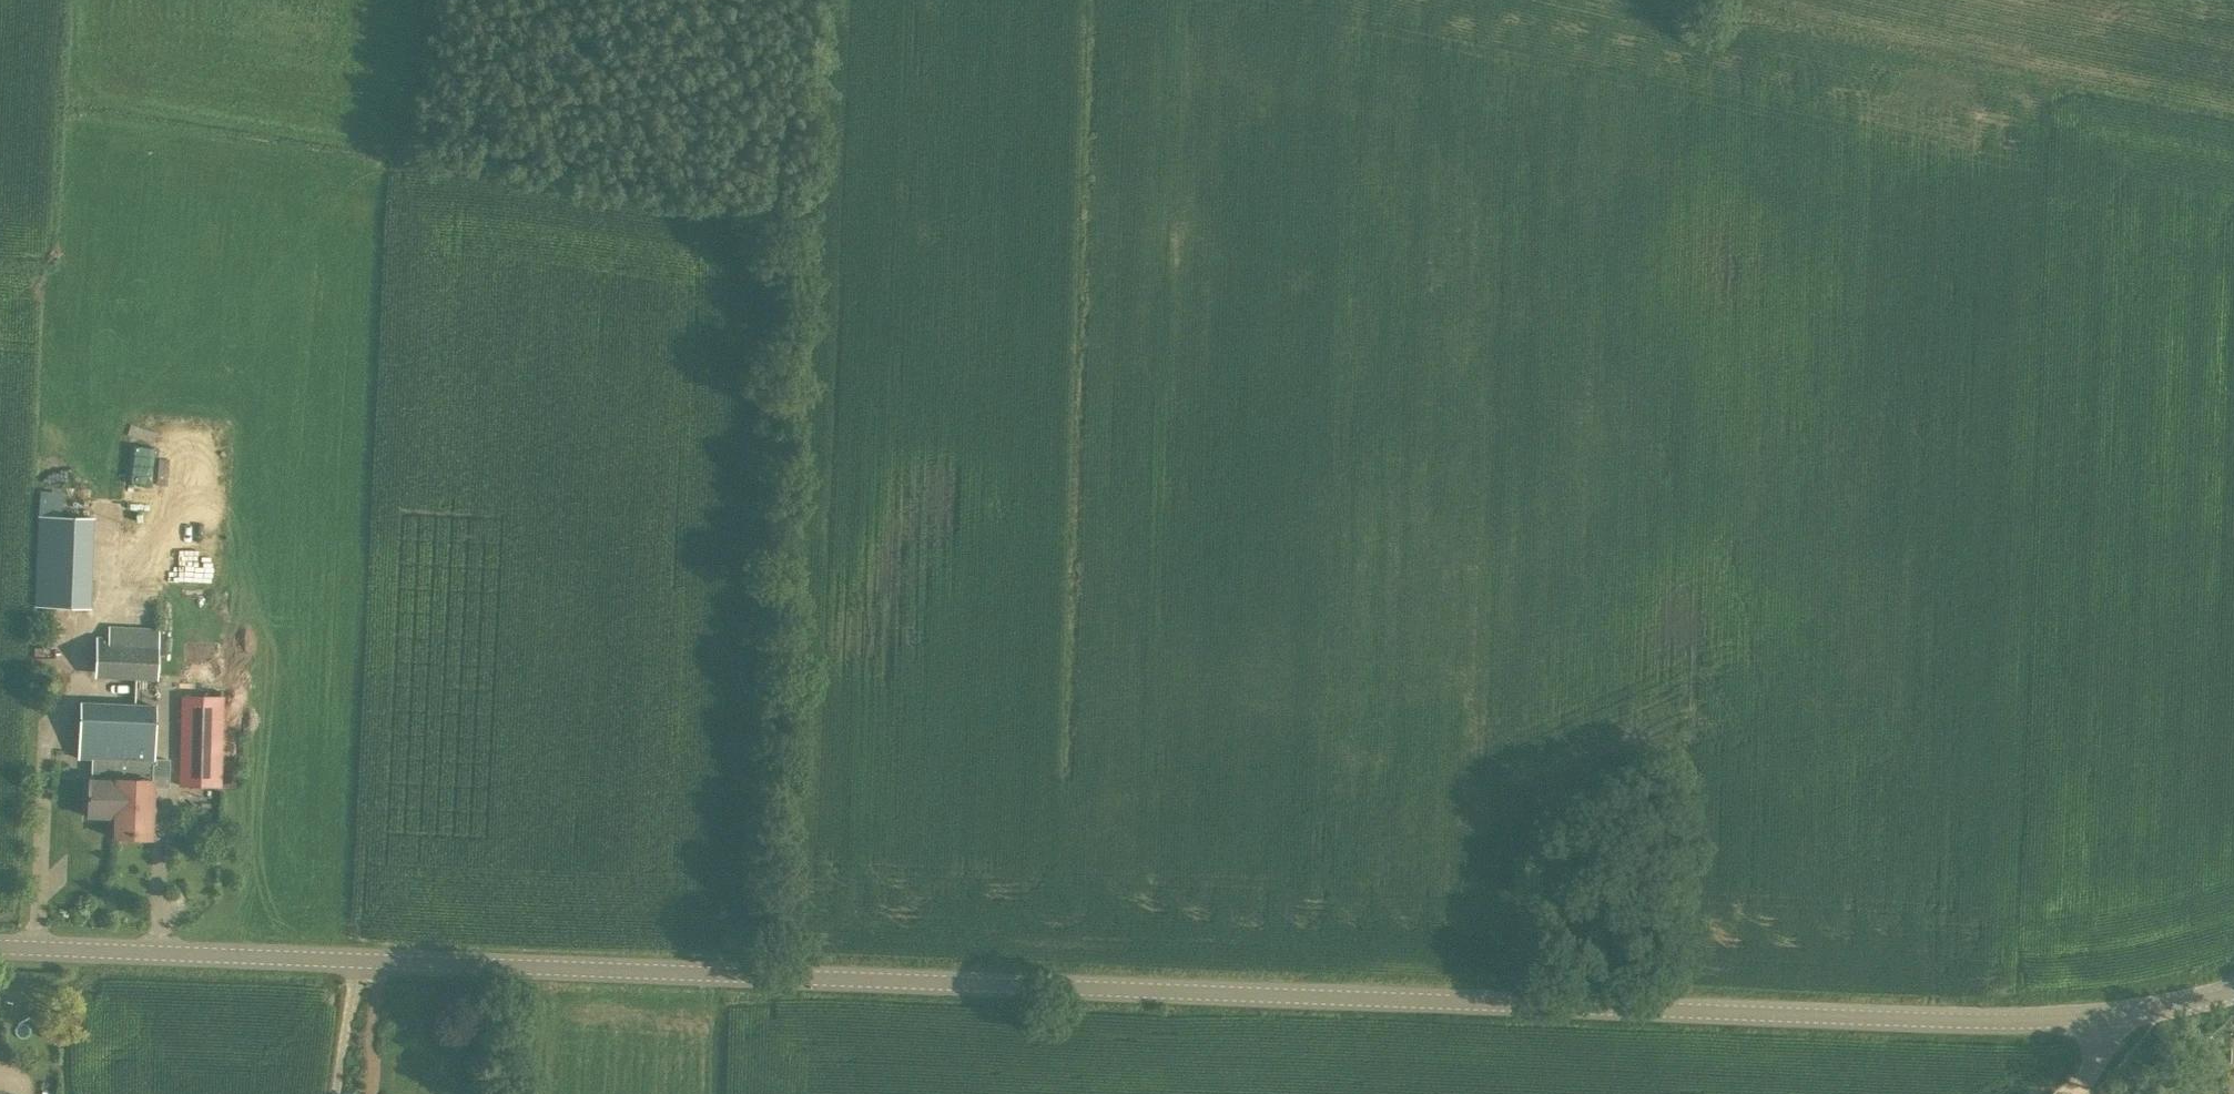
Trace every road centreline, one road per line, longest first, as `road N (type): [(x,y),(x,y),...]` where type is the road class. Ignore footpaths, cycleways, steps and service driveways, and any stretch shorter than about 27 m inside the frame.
road 1 (tertiary): [(2233,991),(2112,1014),(2019,1020),(0,941)]

